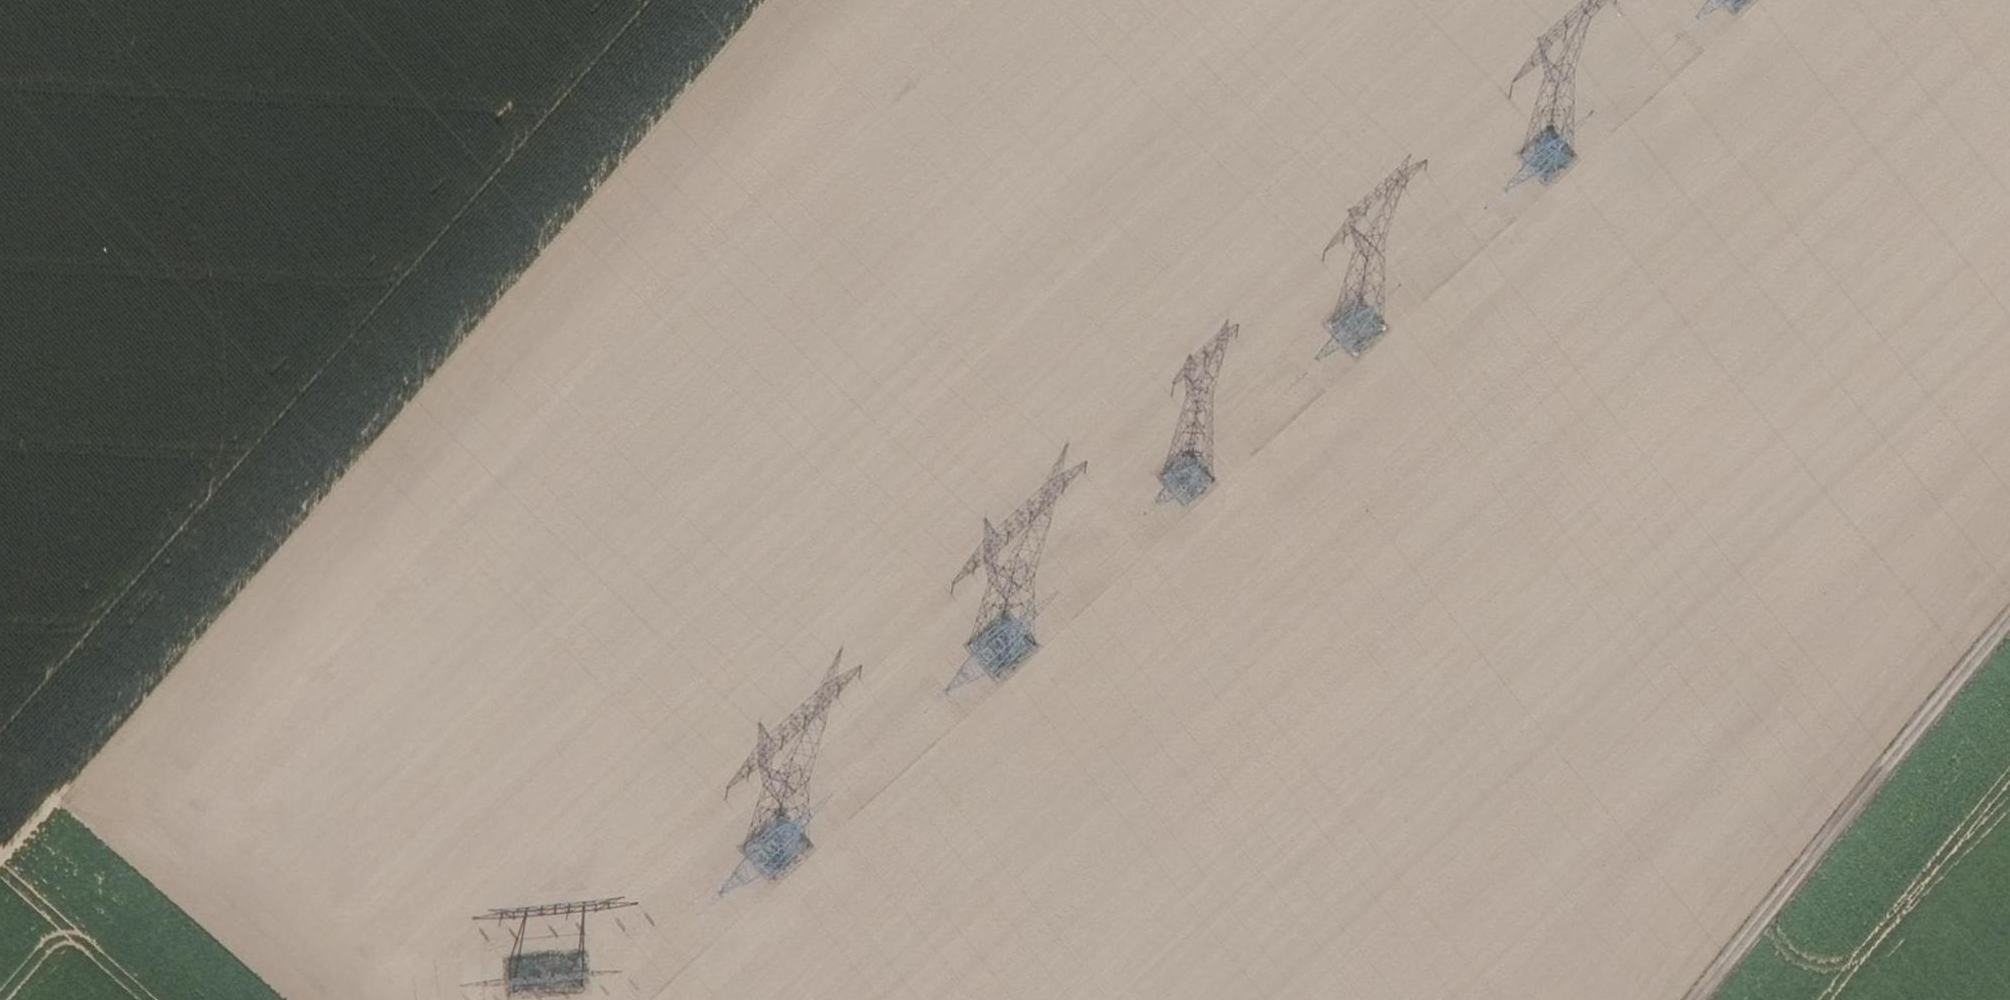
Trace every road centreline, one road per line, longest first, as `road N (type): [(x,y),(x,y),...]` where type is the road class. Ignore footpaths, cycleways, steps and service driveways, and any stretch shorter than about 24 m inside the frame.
road 1 (track): [(1700,999),(2009,629)]

